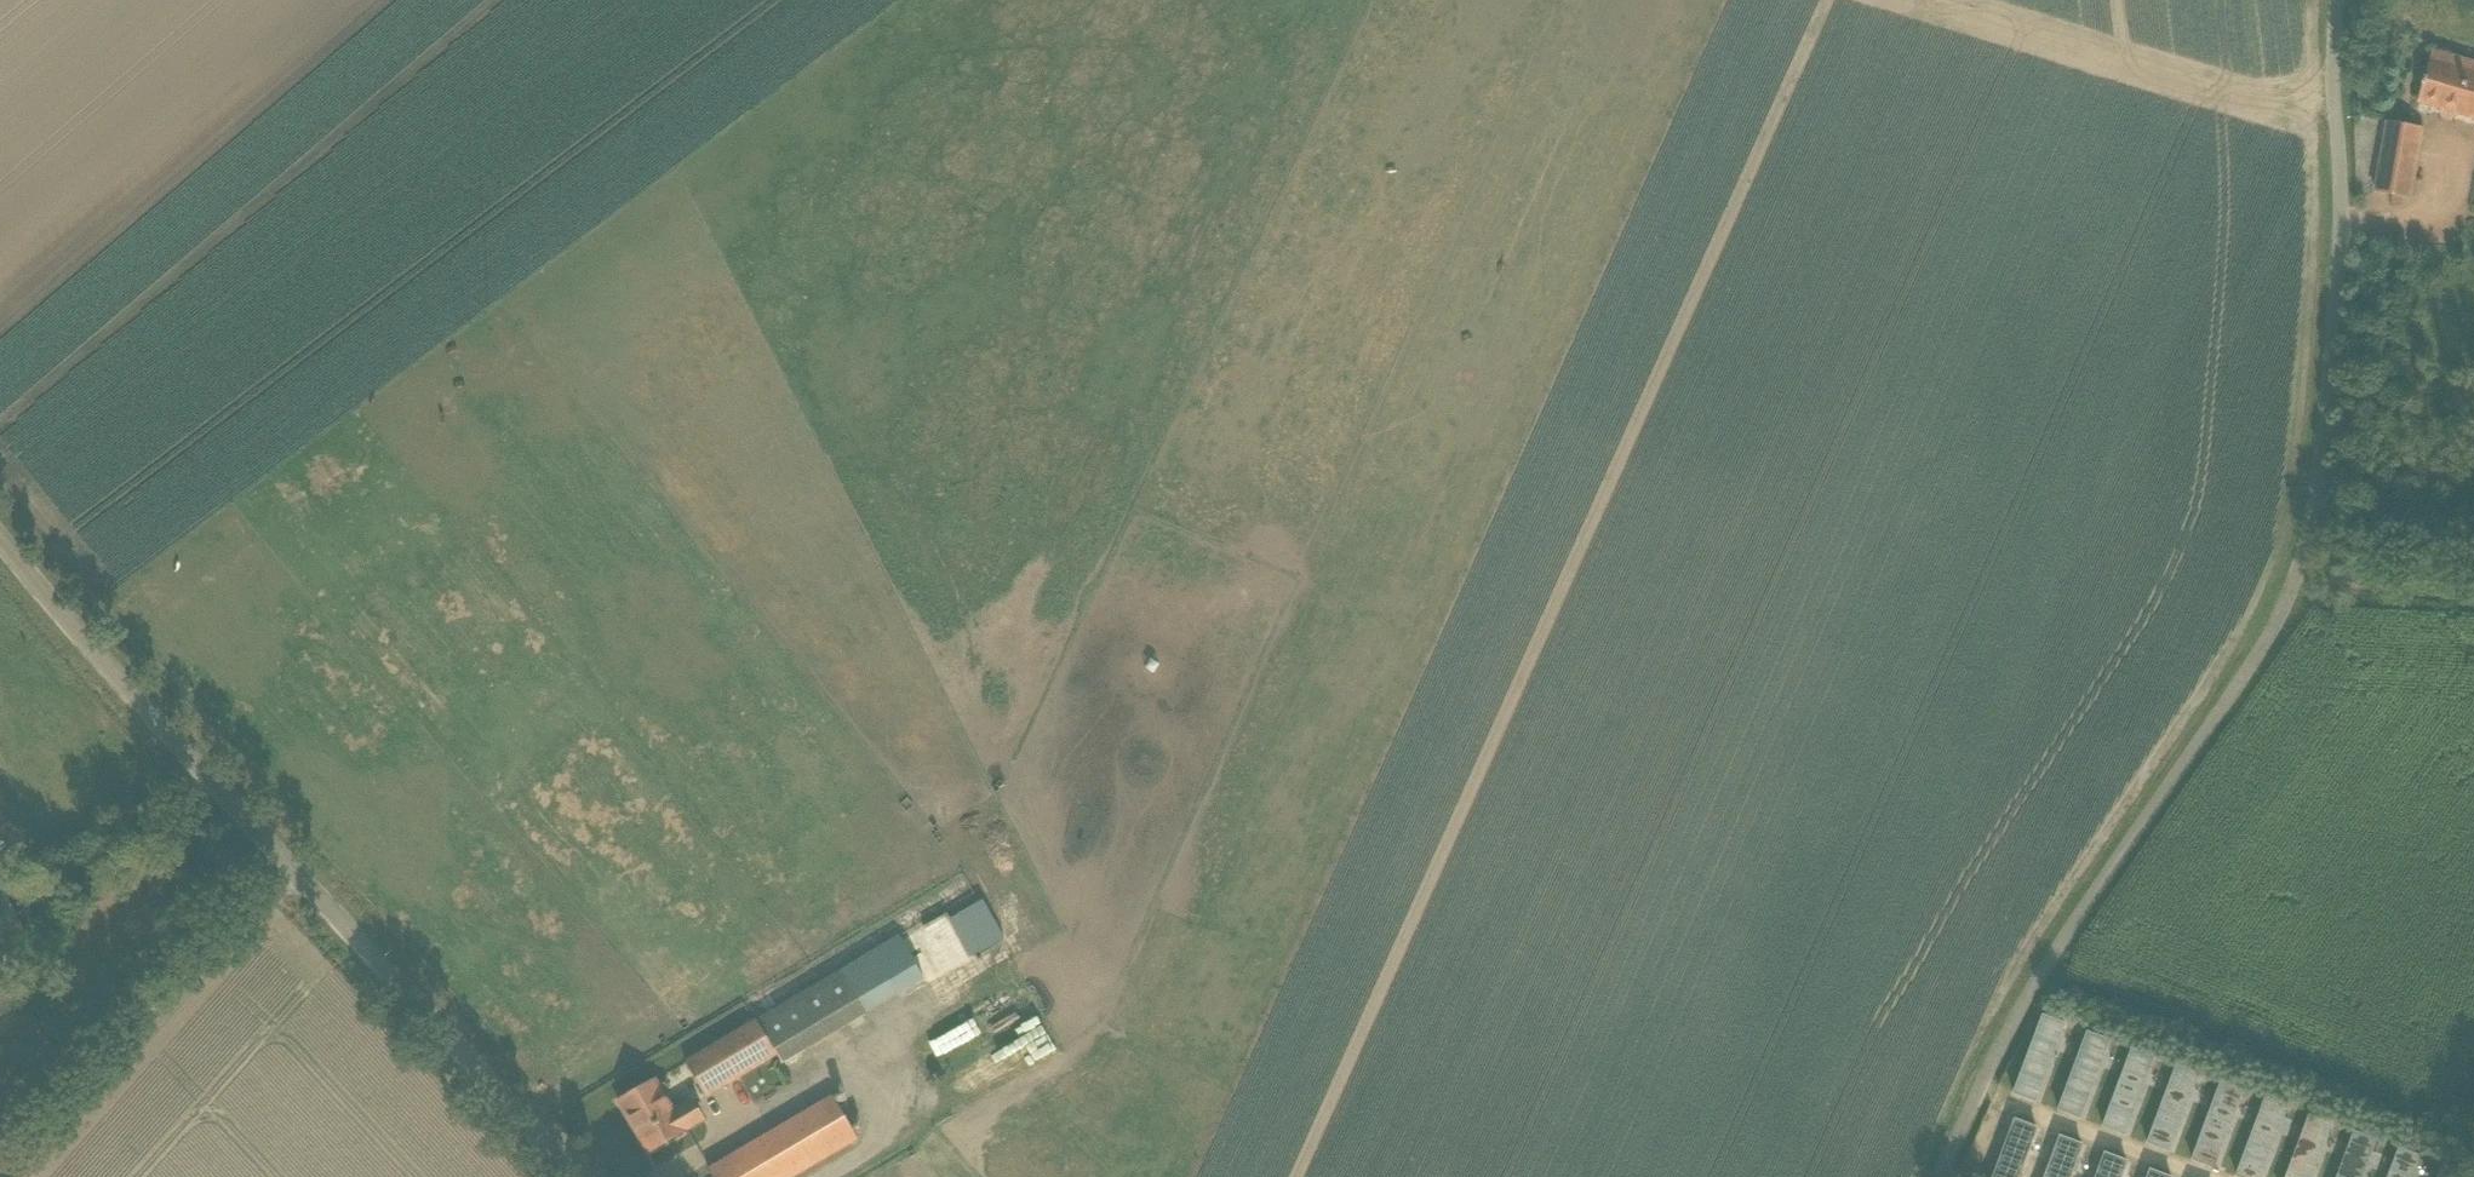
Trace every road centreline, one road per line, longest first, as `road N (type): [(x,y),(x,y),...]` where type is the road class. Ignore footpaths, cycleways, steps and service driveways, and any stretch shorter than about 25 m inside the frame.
road 1 (unclassified): [(1936,1176),(1992,1056),(2065,932),(2288,612),(2321,520),(2340,315),(2339,0)]
road 2 (unclassified): [(578,1176),(234,813),(0,538)]
road 3 (track): [(2301,575),(2473,595)]

